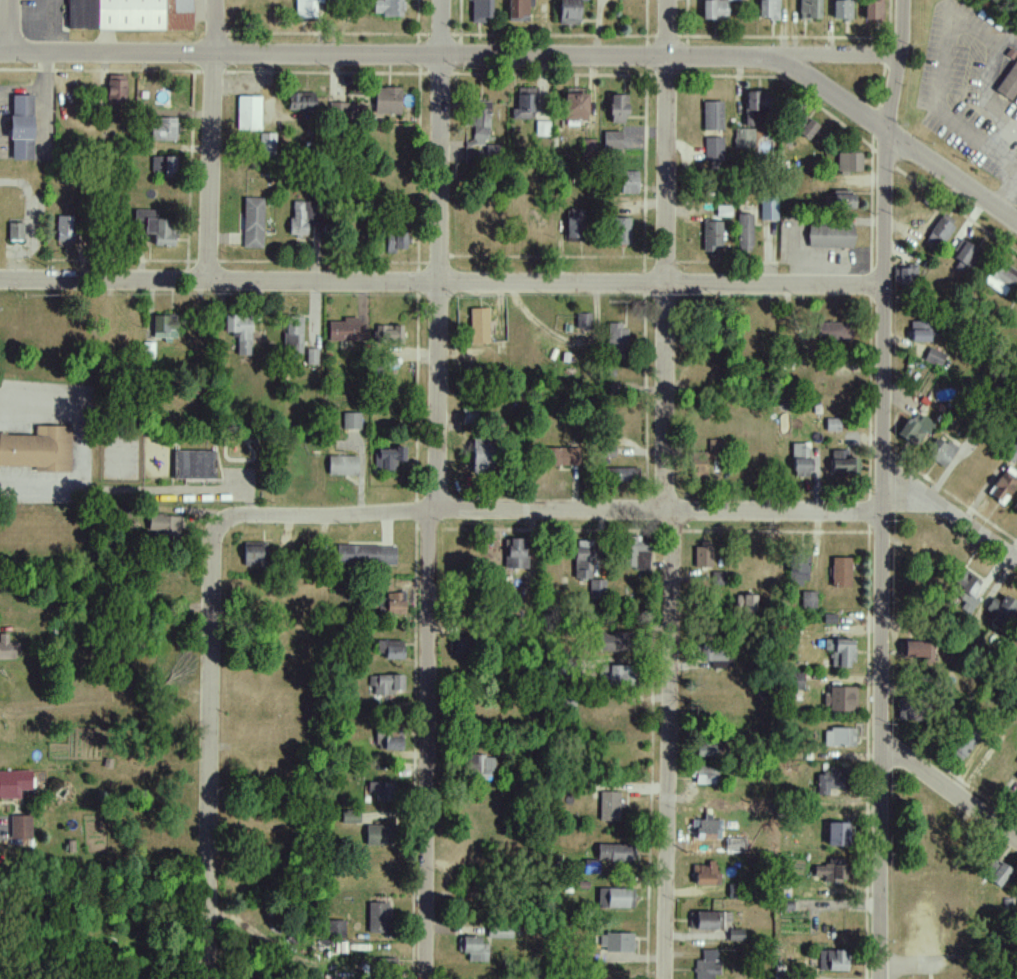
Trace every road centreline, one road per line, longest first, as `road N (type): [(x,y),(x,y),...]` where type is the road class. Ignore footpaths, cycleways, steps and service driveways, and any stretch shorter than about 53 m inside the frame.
road 1 (residential): [(424,978),(428,546),(440,460),(443,0)]
road 2 (residential): [(663,978),(671,0)]
road 3 (tertiary): [(880,978),(886,130),(898,57)]
road 4 (residential): [(898,57),(7,51)]
road 5 (residential): [(0,280),(883,284)]
road 6 (residential): [(882,512),(433,511),(249,518),(220,528)]
road 7 (residential): [(208,967),(213,540),(220,528)]
road 8 (residential): [(1016,222),(799,74),(737,57)]
road 9 (residential): [(209,281),(213,0)]
road 10 (residential): [(1016,844),(879,744)]
road 11 (residential): [(1016,565),(882,472)]

